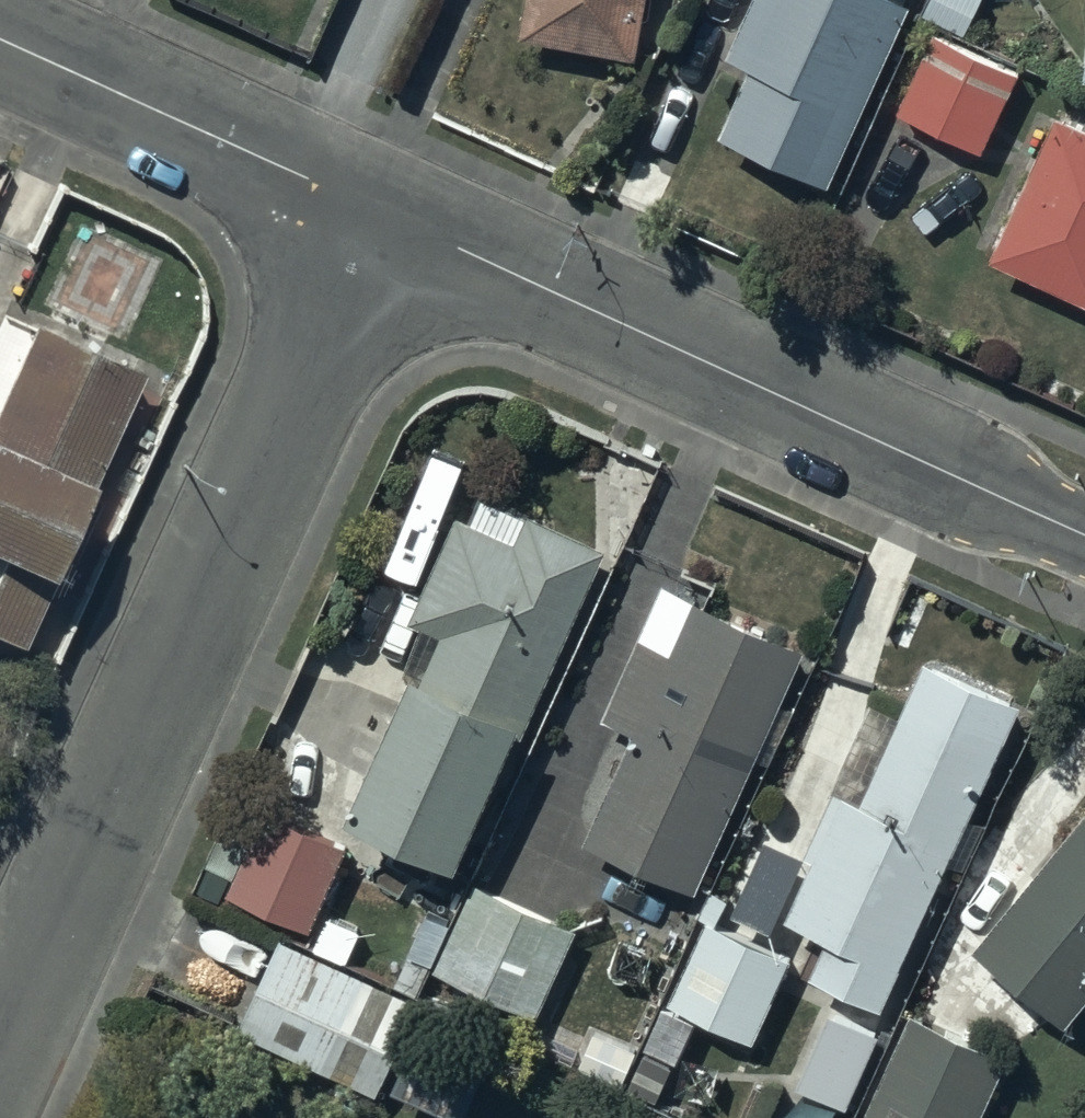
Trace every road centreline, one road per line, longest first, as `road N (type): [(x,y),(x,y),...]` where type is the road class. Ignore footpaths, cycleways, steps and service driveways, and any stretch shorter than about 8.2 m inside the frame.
road 1 (tertiary): [(0,1053),(379,221)]
road 2 (residential): [(379,221),(1084,536)]
road 3 (tertiary): [(0,48),(379,221)]

